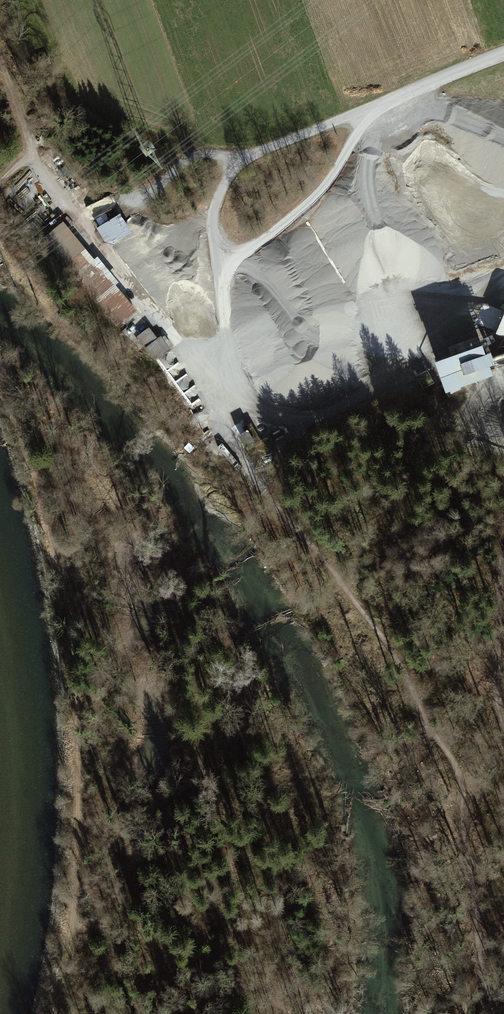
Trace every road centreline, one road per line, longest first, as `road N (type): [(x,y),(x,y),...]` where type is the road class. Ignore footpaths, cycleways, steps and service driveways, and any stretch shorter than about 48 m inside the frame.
road 1 (track): [(57,1013),(82,848),(58,566),(1,367)]
road 2 (track): [(503,997),(492,994),(482,975),(456,765),(360,603),(259,482),(229,432)]
road 3 (track): [(174,1013),(179,971),(168,953),(143,939),(70,929)]
road 4 (track): [(503,725),(497,666),(503,565)]

